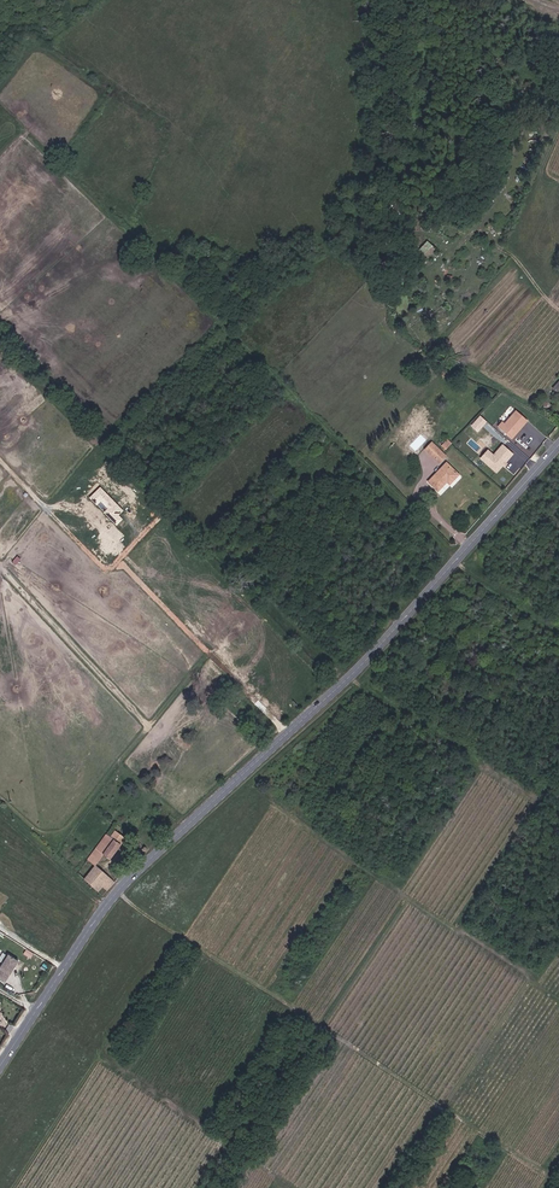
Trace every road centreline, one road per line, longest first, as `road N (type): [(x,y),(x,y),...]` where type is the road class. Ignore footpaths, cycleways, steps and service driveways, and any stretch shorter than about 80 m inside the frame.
road 1 (secondary): [(558,446),(375,651),(119,890),(0,1067)]
road 2 (track): [(558,1185),(135,908),(119,890)]

